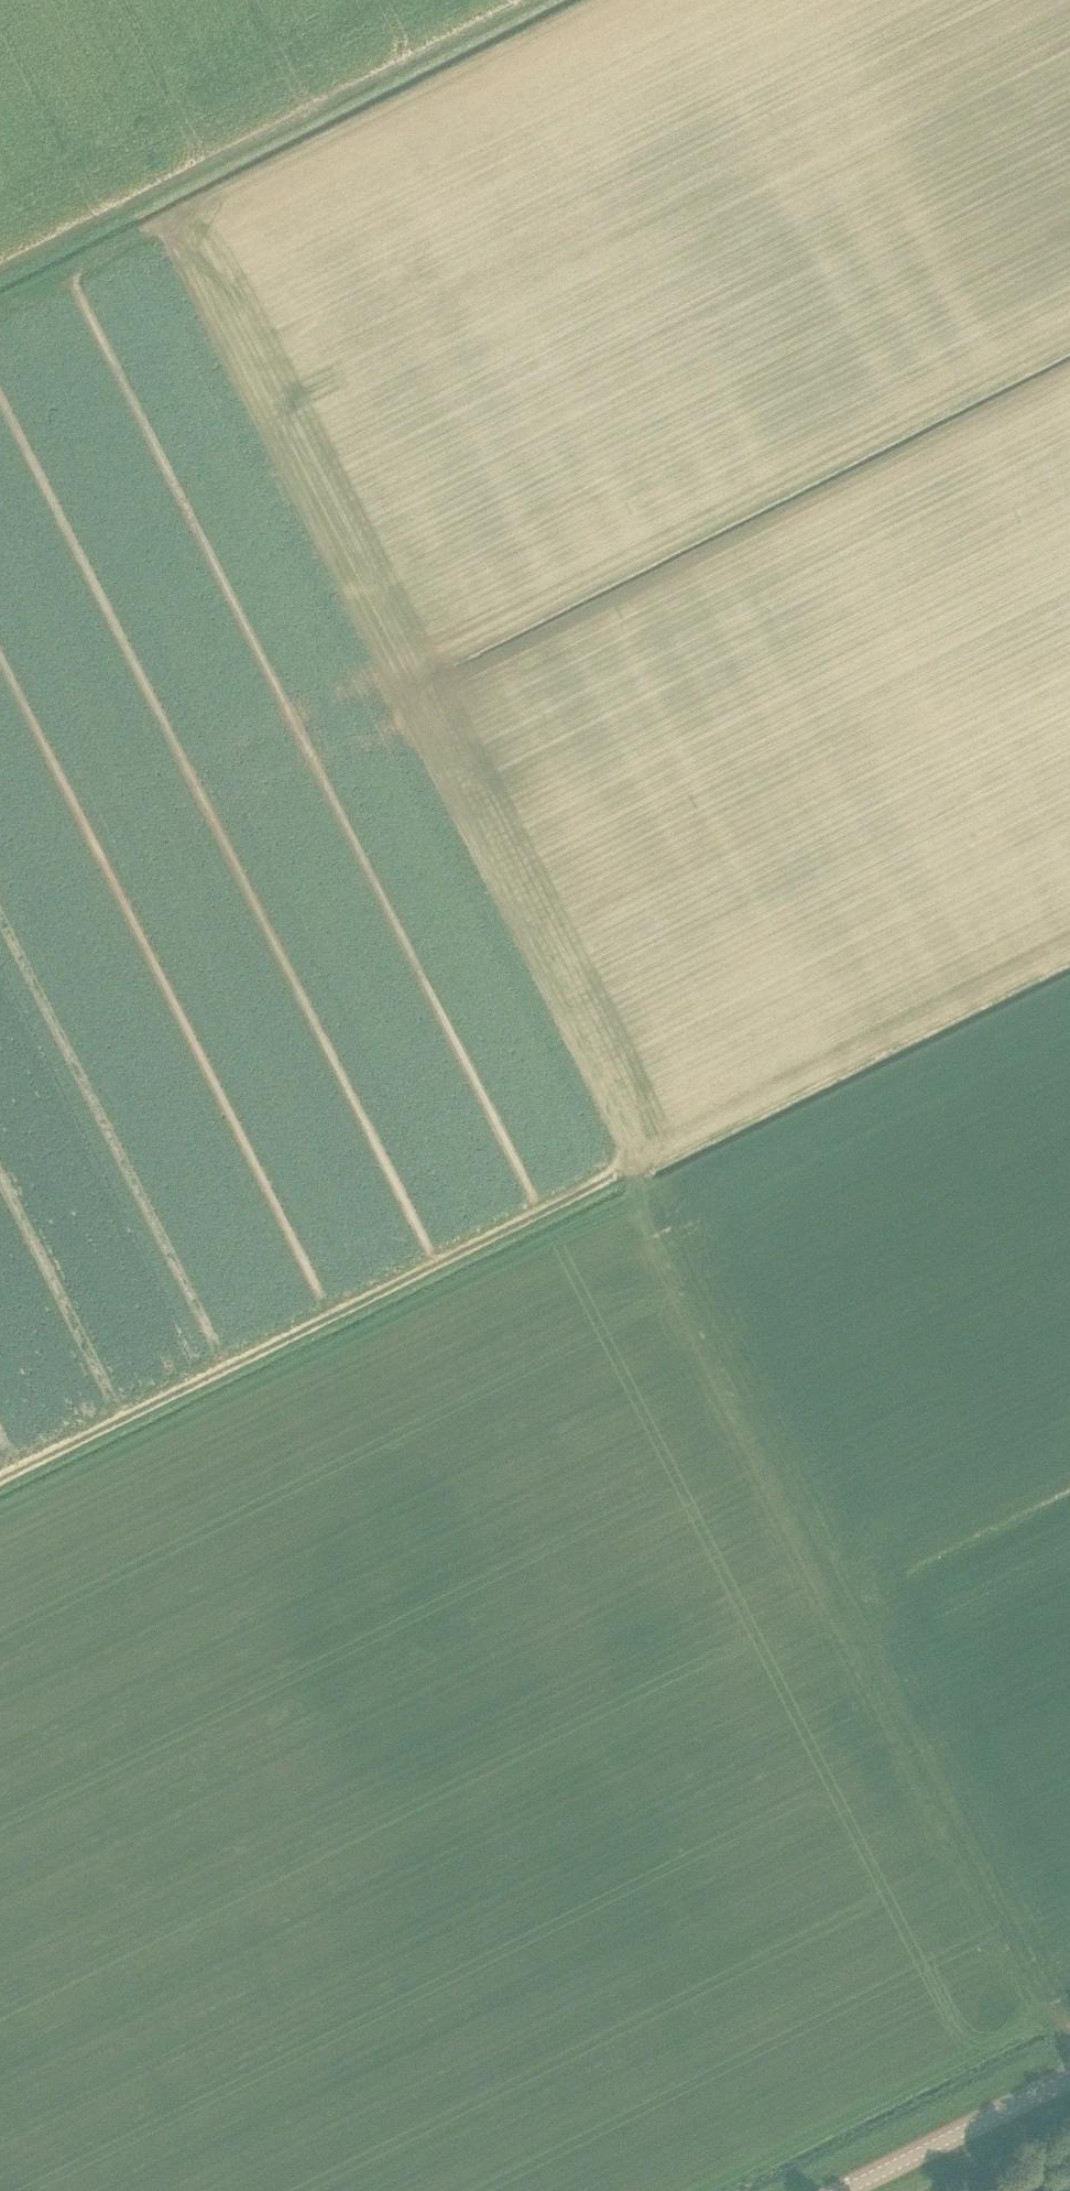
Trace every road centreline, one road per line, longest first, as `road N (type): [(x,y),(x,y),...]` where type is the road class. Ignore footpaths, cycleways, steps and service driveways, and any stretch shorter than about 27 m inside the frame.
road 1 (unclassified): [(839,2190),(1069,2075)]

